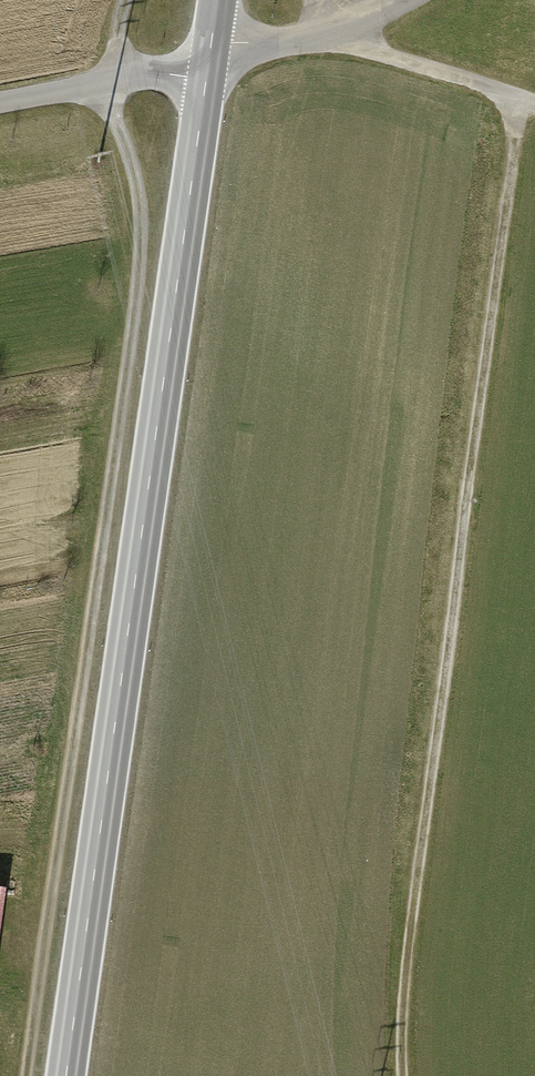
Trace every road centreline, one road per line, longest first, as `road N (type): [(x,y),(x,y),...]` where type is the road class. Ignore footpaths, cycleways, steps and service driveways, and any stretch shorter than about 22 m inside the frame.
road 1 (track): [(123,0),(114,117),(140,183),(138,272),(17,1075)]
road 2 (secondary): [(210,57),(59,1075)]
road 3 (track): [(521,97),(403,998),(403,1075)]
road 4 (track): [(322,0),(335,27),(385,55),(534,102)]
road 5 (unclassified): [(210,57),(0,103)]
road 6 (residential): [(391,0),(335,27),(210,57)]

